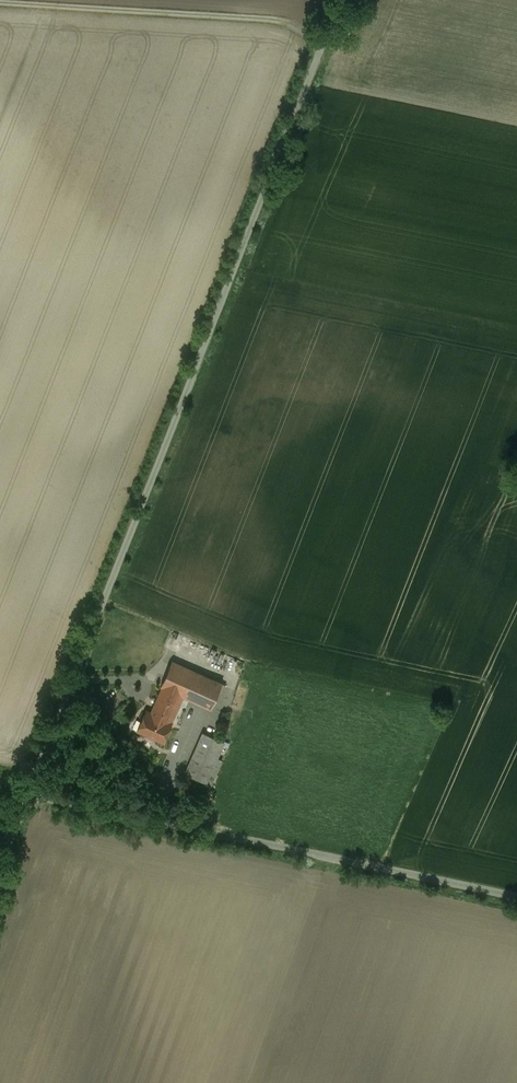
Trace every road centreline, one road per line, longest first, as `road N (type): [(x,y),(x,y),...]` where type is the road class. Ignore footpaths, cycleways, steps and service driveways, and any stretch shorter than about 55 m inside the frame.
road 1 (unclassified): [(338,0),(0,864)]
road 2 (track): [(27,791),(516,898)]
road 3 (track): [(326,32),(294,21),(0,4)]

